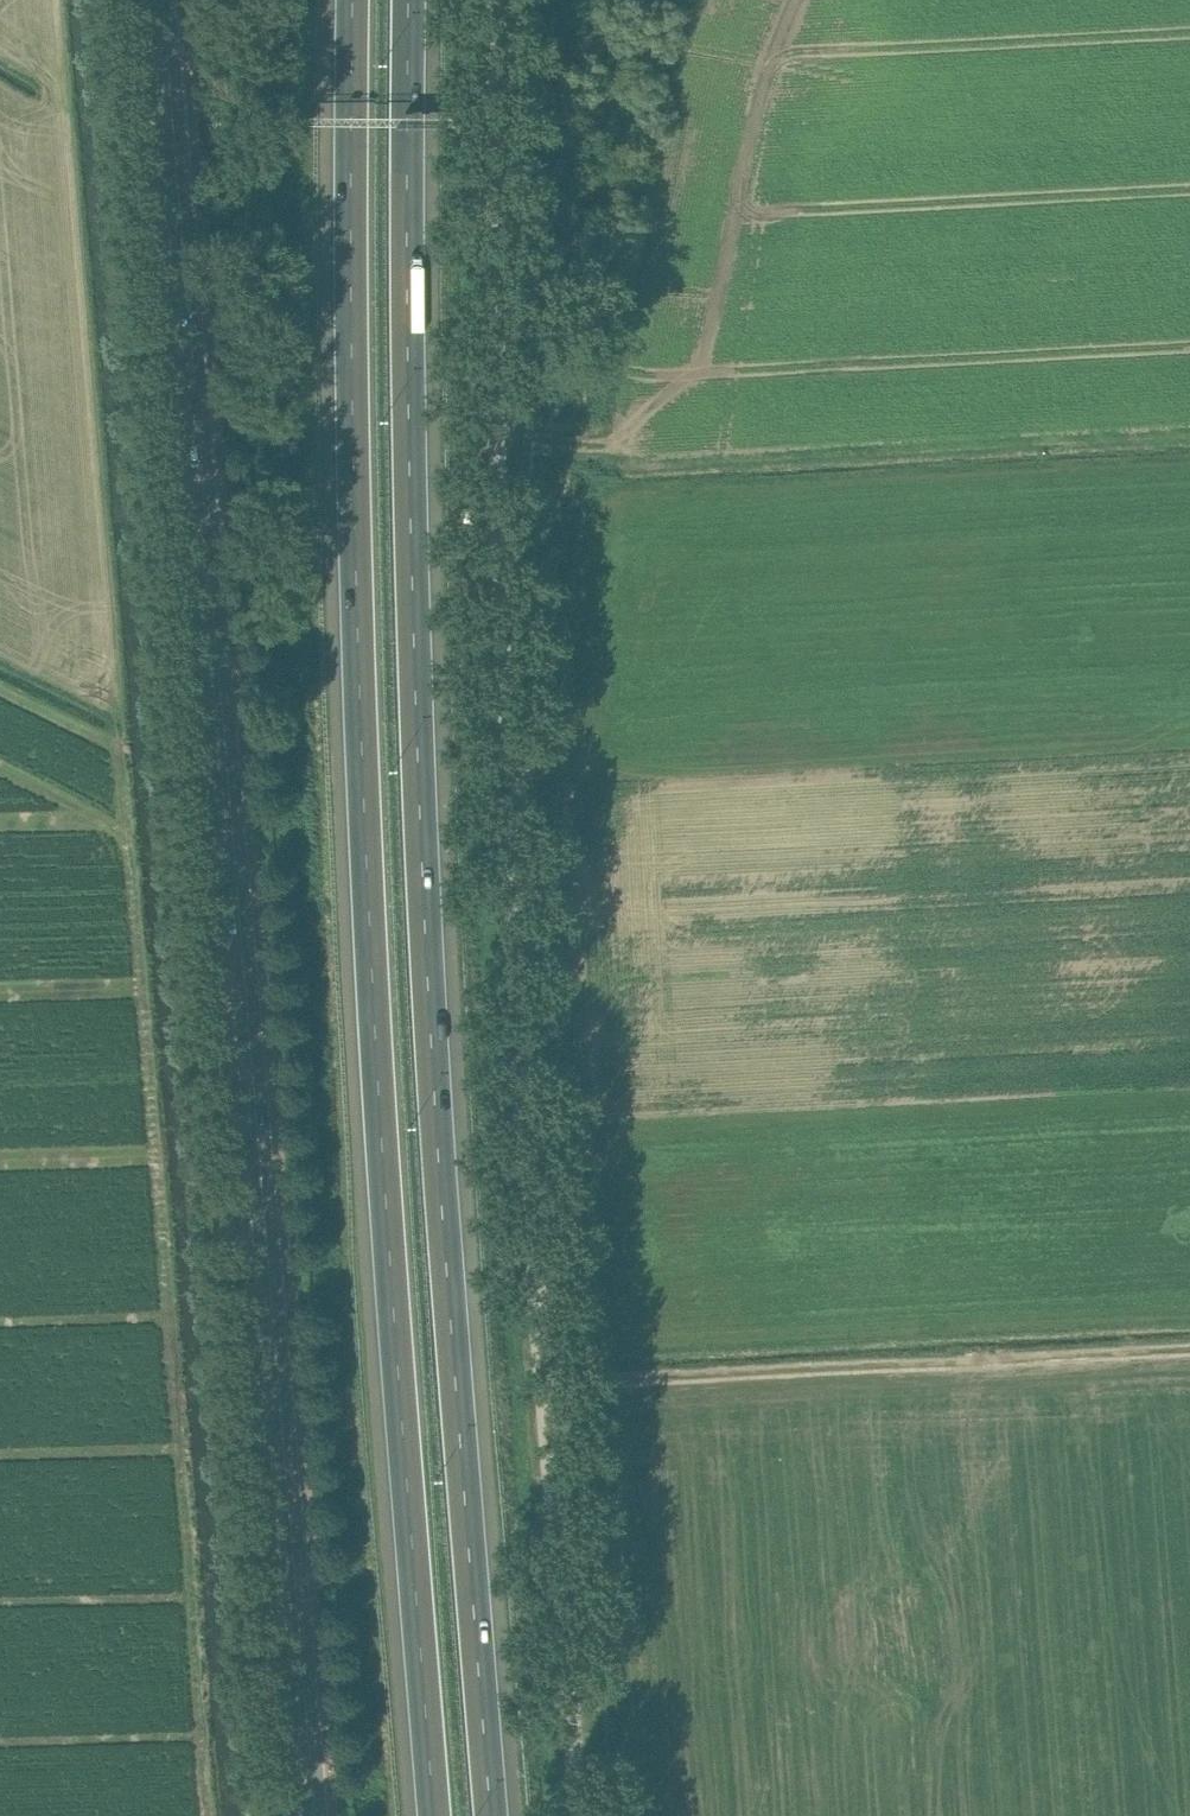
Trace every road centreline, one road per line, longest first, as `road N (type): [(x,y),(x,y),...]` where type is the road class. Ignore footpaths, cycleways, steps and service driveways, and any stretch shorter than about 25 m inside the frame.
road 1 (tertiary): [(314,1815),(162,0)]
road 2 (unclassified): [(580,1815),(528,1168),(498,466),(498,0)]
road 3 (motorway): [(496,1815),(445,1046),(416,343),(416,0)]
road 4 (motorway): [(355,0),(362,1051),(419,1815)]

